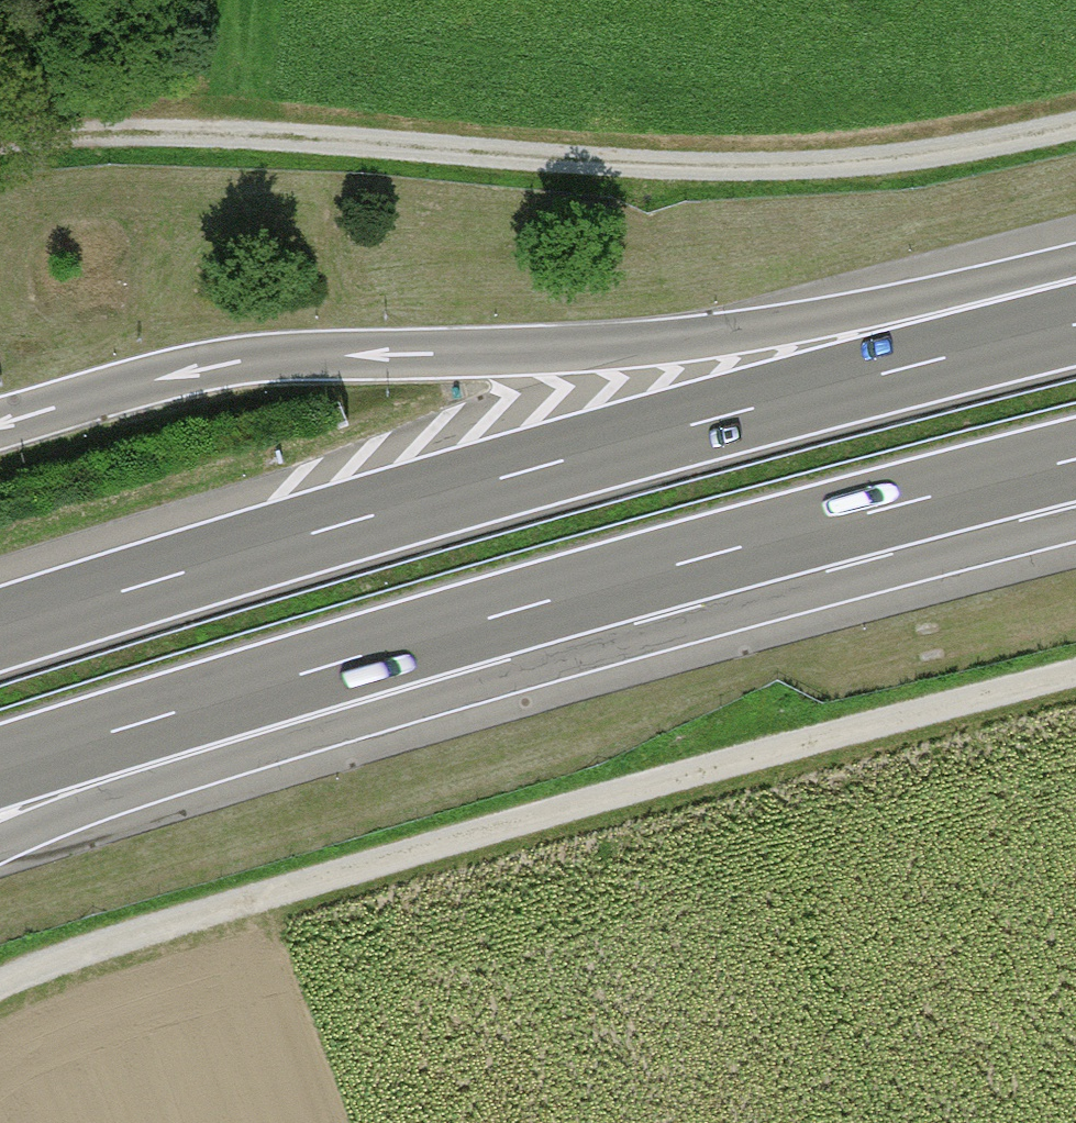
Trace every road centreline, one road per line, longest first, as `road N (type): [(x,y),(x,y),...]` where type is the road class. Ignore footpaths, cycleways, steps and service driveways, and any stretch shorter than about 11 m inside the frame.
road 1 (track): [(1075,674),(840,730),(22,969),(0,985)]
road 2 (motorway): [(1075,326),(742,410),(0,632)]
road 3 (track): [(0,139),(177,137),(672,169),(917,159),(1075,125)]
road 4 (motorway): [(1075,289),(679,342),(290,355),(181,374),(12,420)]
road 5 (motorway): [(0,843),(527,608)]
road 6 (motorway): [(527,608),(1075,459)]
road 7 (motorway): [(0,770),(527,608)]

